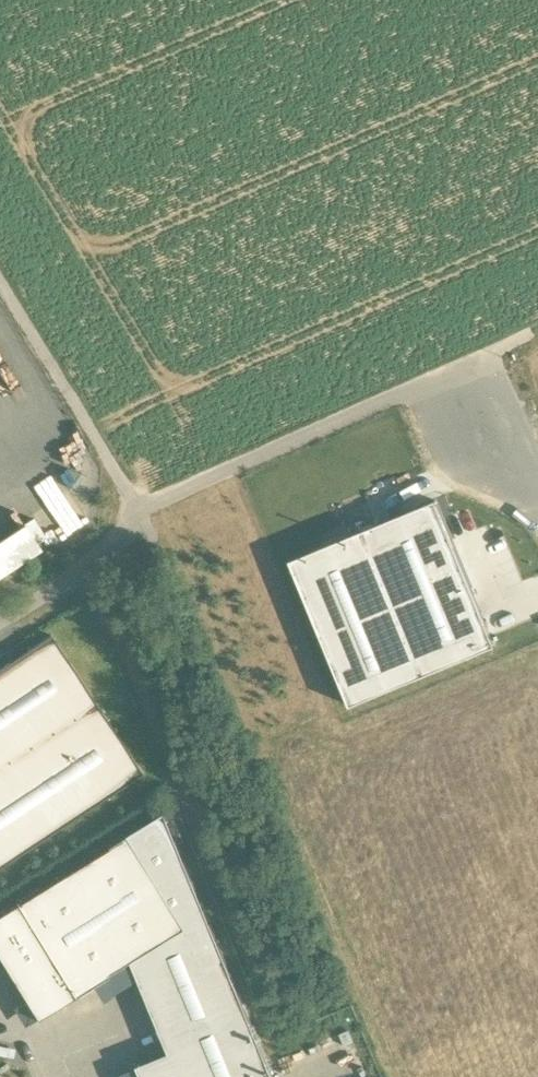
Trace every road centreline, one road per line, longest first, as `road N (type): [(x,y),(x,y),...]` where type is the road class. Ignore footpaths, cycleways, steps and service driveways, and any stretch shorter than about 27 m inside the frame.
road 1 (track): [(137,508),(537,331)]
road 2 (track): [(0,284),(137,508)]
road 3 (track): [(0,623),(102,555),(137,508)]
road 4 (residential): [(537,497),(459,366)]

